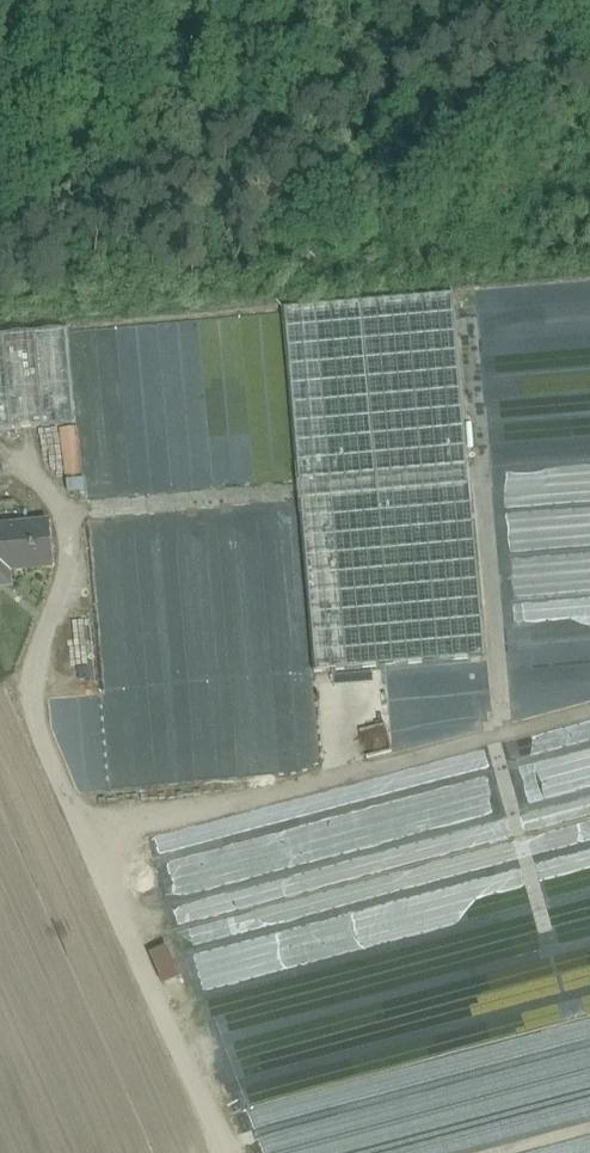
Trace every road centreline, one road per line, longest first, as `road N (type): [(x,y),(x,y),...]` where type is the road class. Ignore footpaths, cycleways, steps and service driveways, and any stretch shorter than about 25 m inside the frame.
road 1 (track): [(60,612),(35,703),(225,1152)]

